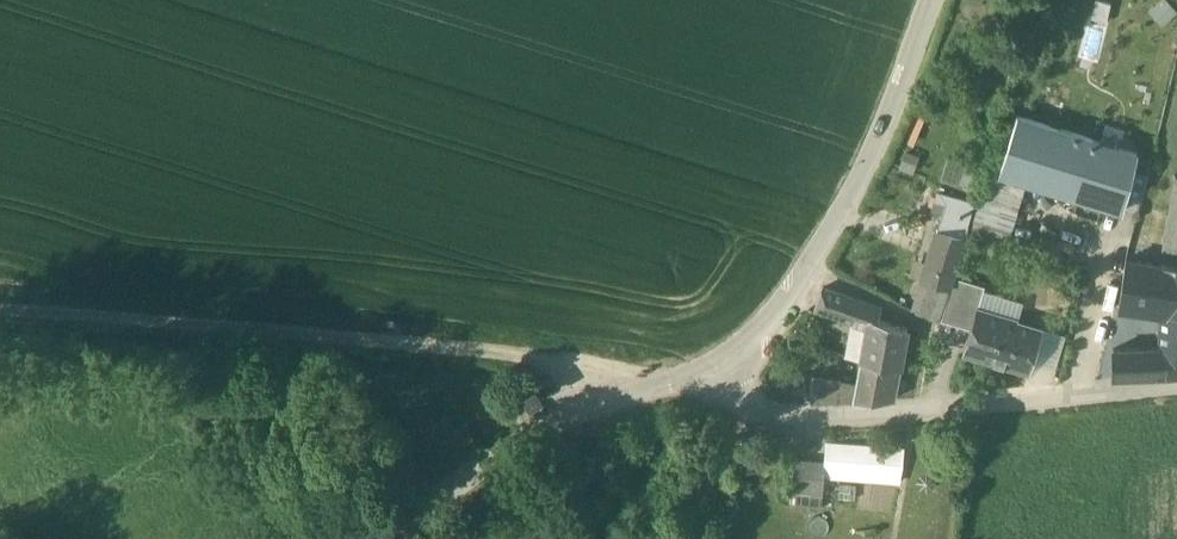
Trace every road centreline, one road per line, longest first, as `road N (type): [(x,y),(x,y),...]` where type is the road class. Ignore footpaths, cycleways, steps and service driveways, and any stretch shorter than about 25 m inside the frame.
road 1 (track): [(0,316),(652,367),(674,383)]
road 2 (residential): [(719,367),(733,392),(761,412),(789,418),(1176,387)]
road 3 (residential): [(929,0),(843,210),(756,339),(719,367)]
road 4 (residential): [(719,367),(551,425),(380,538)]
road 5 (track): [(694,538),(733,392)]

